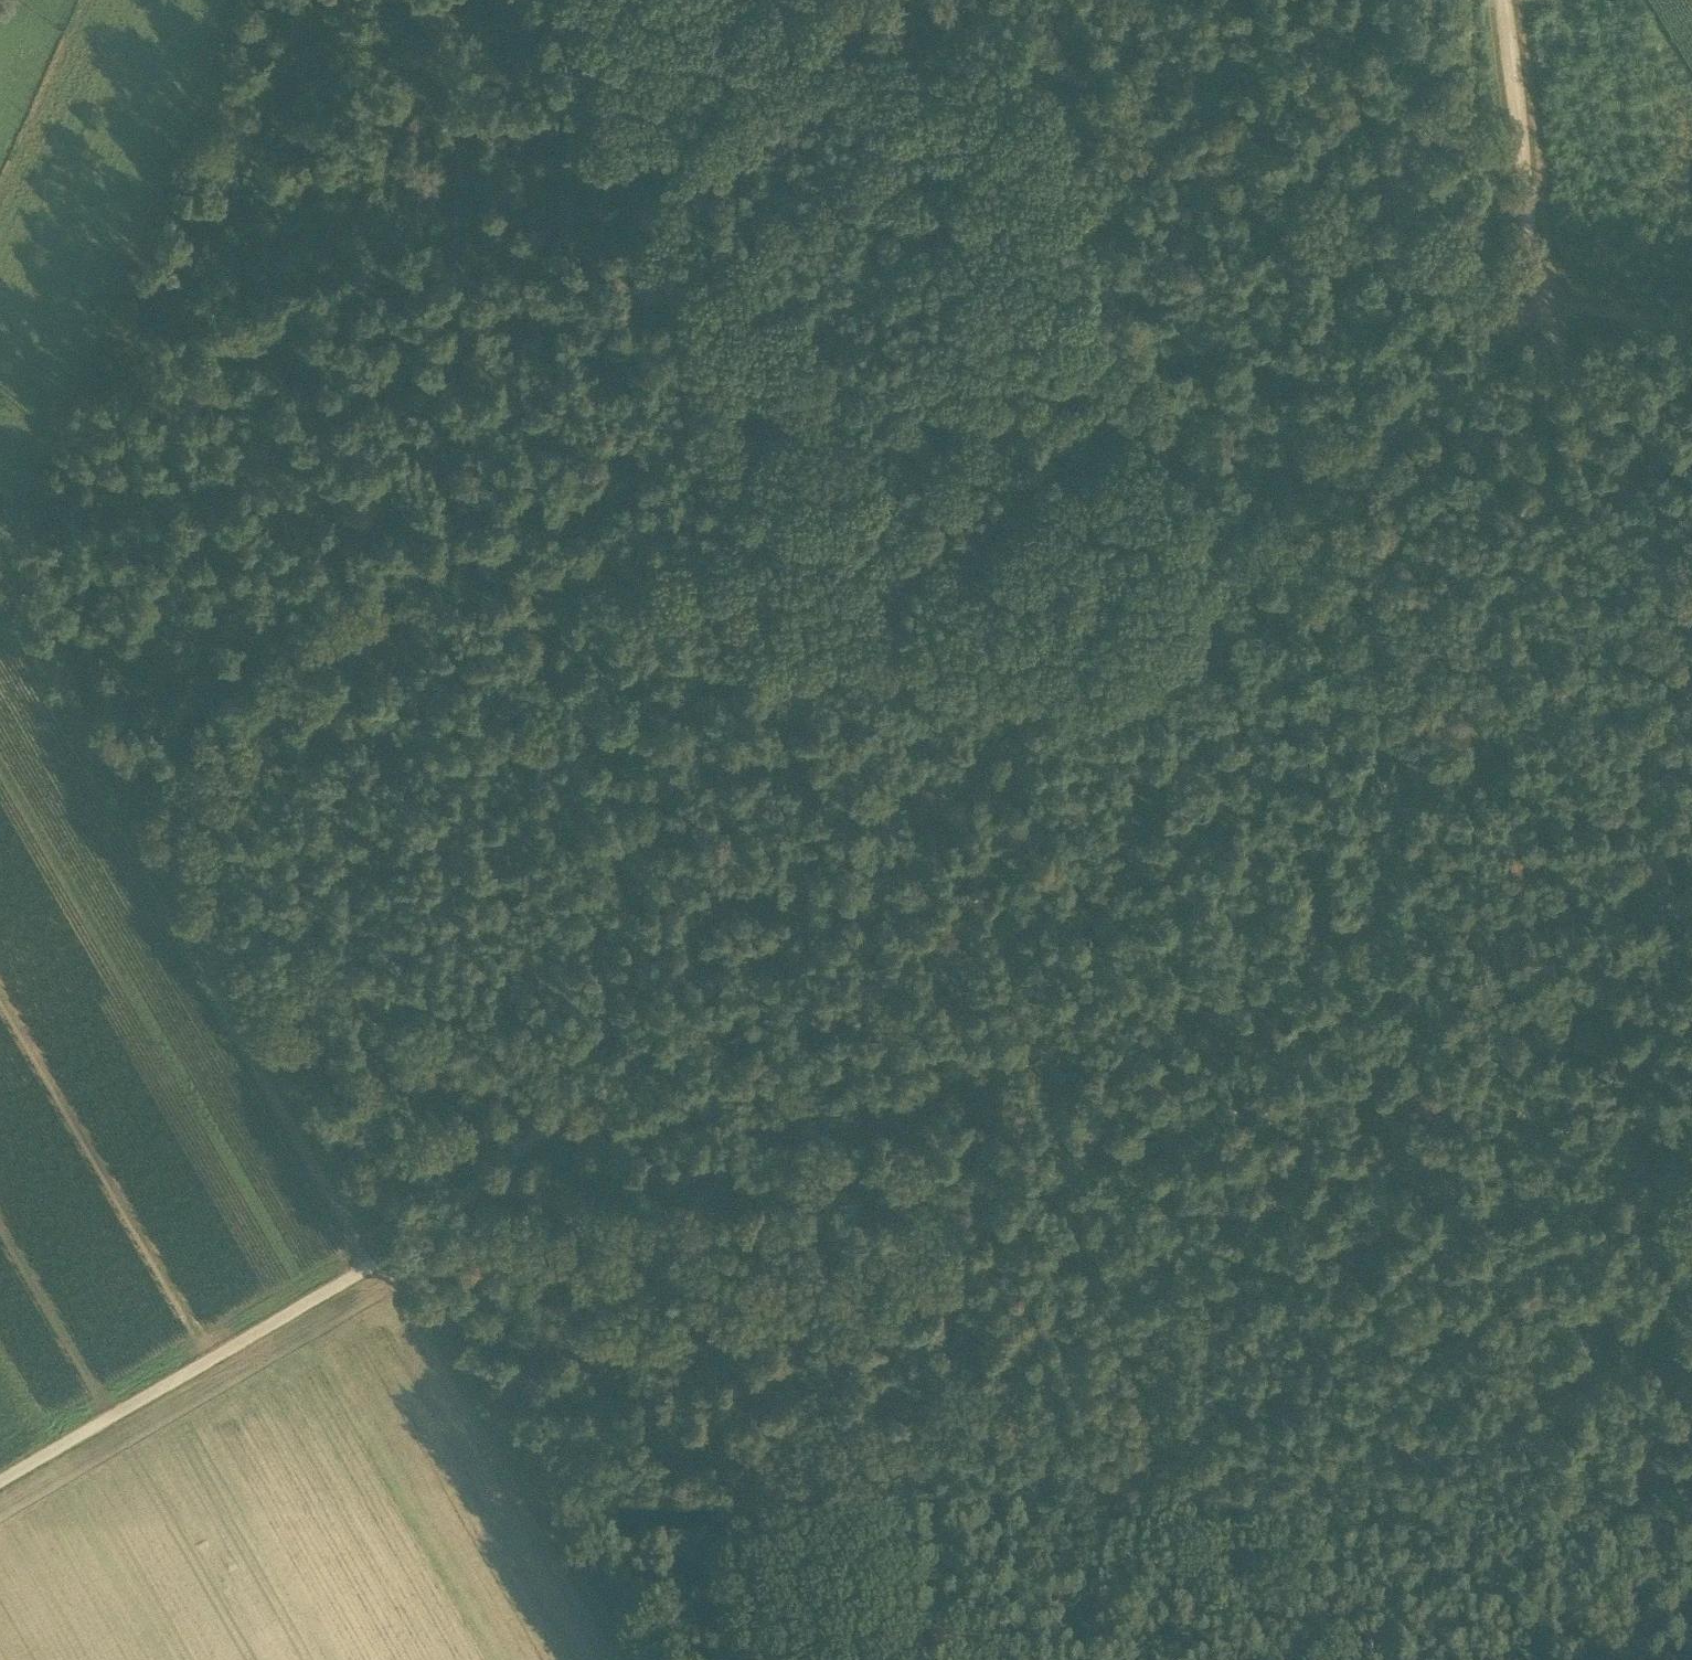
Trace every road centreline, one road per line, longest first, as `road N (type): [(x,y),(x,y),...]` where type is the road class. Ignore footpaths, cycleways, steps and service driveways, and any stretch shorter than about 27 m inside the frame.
road 1 (track): [(1544,316),(1511,329),(394,1251)]
road 2 (track): [(813,0),(1544,316)]
road 3 (track): [(394,1251),(0,573)]
road 4 (track): [(394,1251),(631,1659)]
road 5 (track): [(394,1251),(0,1482)]
road 6 (track): [(1691,615),(1544,316)]
road 7 (track): [(1511,0),(1544,316)]
road 8 (track): [(1691,327),(1544,316)]

